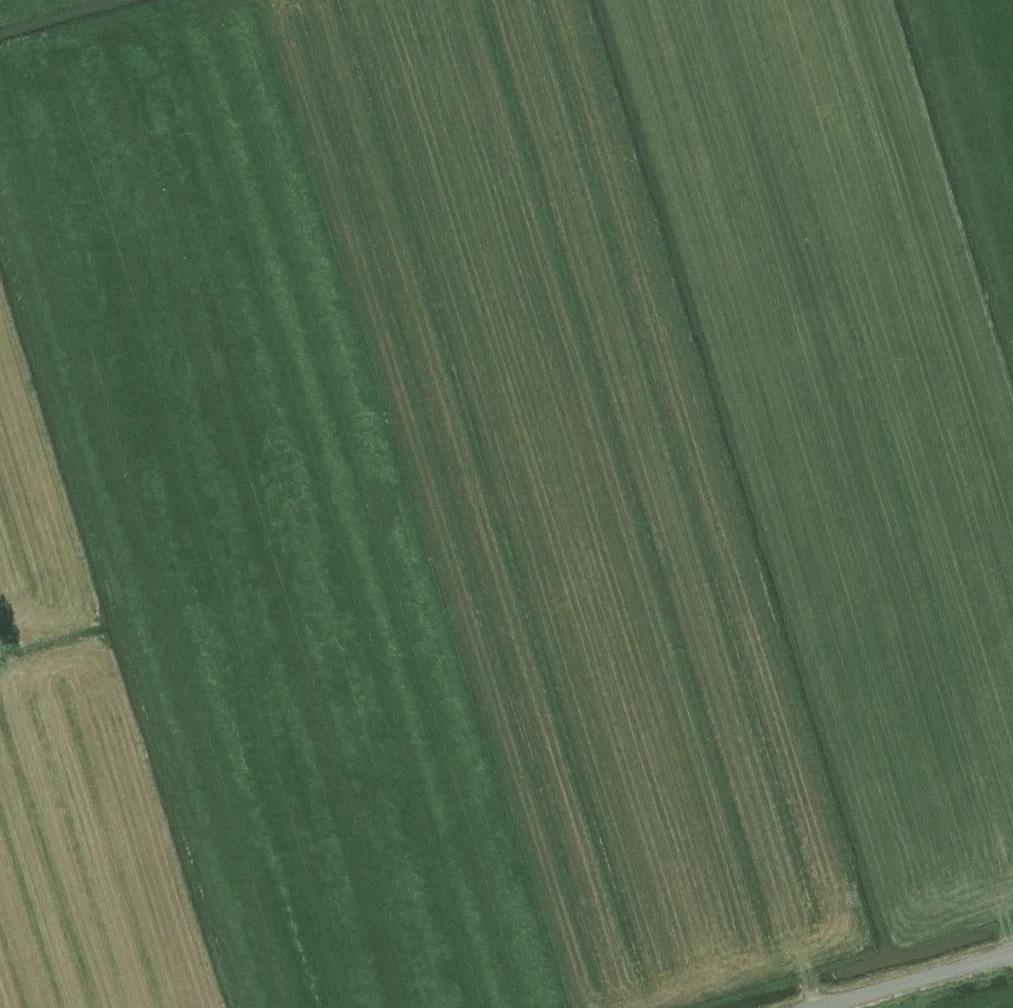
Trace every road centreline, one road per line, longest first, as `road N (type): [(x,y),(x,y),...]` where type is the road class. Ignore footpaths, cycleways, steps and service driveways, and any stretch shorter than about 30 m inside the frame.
road 1 (unclassified): [(833,1007),(1012,955)]

